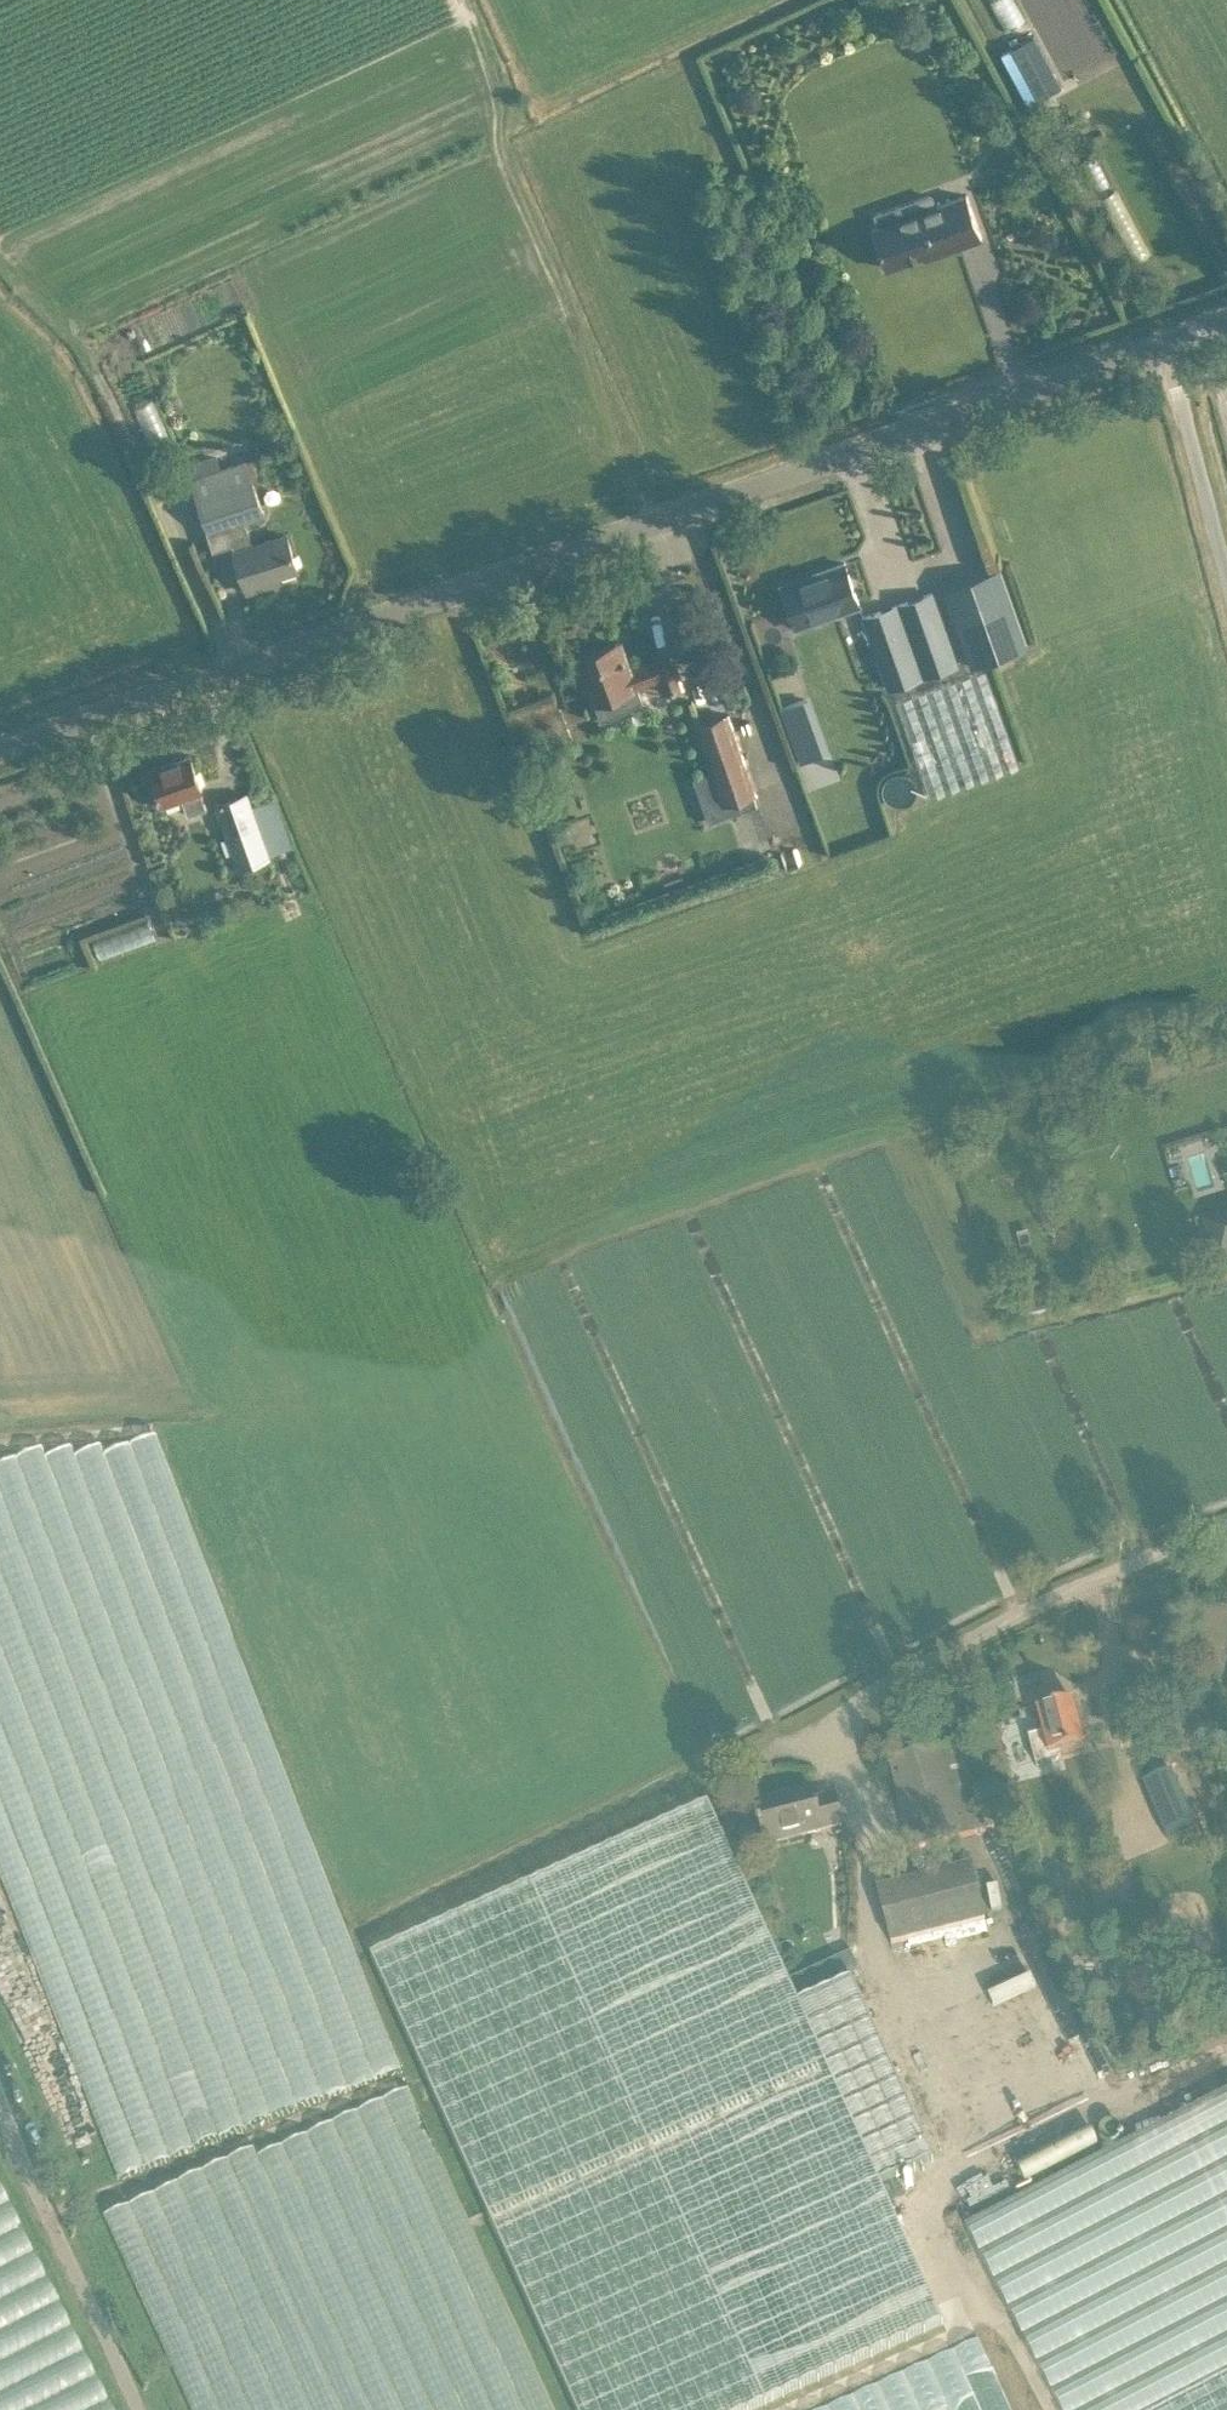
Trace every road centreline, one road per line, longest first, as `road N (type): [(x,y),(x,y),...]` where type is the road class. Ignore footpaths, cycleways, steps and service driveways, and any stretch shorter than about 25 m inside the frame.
road 1 (unclassified): [(0,758),(1163,358)]
road 2 (unclassified): [(914,1666),(1226,1535)]
road 3 (unclassified): [(1226,603),(1163,358)]

